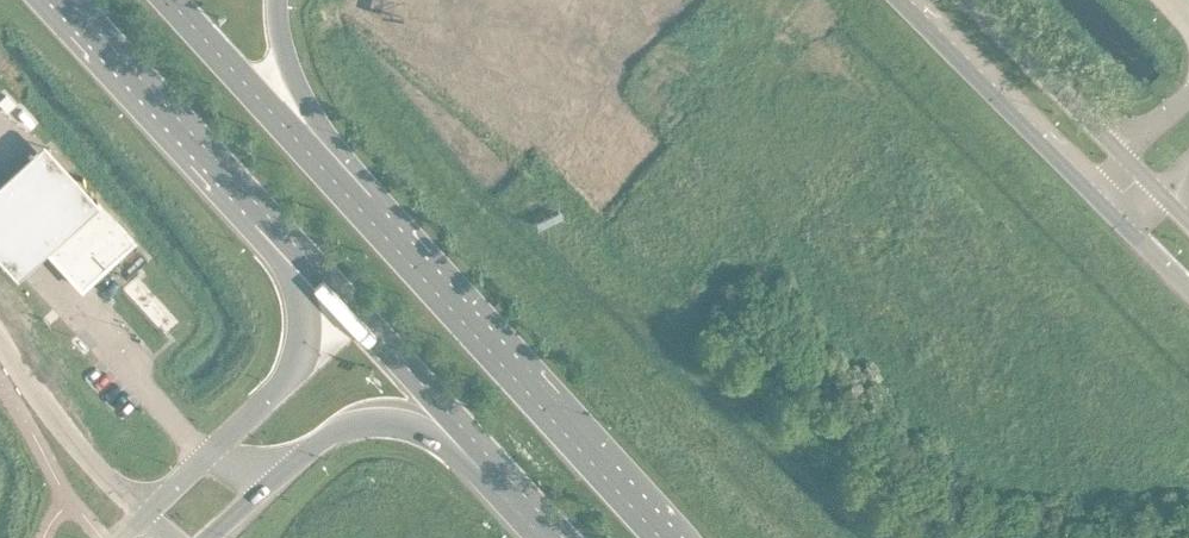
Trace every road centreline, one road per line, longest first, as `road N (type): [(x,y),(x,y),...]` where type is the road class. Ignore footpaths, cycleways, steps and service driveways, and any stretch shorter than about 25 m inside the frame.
road 1 (primary): [(666,537),(444,302),(335,172)]
road 2 (secondary): [(262,209),(476,444)]
road 3 (primary): [(897,0),(1109,211)]
road 4 (secondary): [(59,0),(262,209)]
road 5 (primary): [(262,209),(297,297),(299,340),(275,391),(207,454)]
road 6 (secondary): [(335,172),(171,0)]
road 7 (primary): [(269,483),(309,448),(355,423),(401,423),(434,439),(476,444)]
road 8 (unclassified): [(146,514),(78,450),(0,339)]
road 9 (primary): [(1124,157),(962,0)]
road 10 (primary): [(335,172),(290,75),(276,0)]
road 11 (primary): [(476,444),(559,537)]

